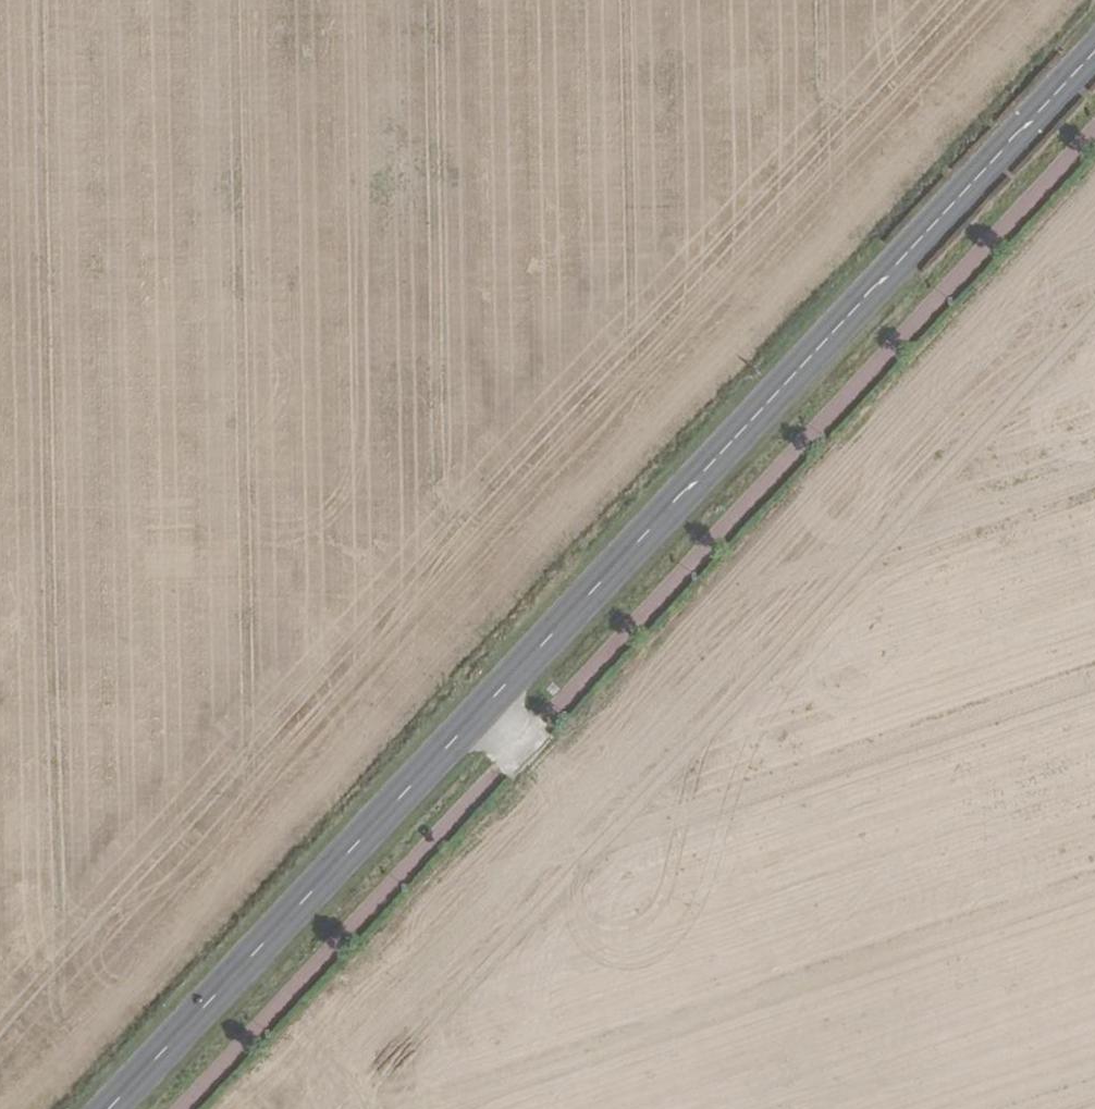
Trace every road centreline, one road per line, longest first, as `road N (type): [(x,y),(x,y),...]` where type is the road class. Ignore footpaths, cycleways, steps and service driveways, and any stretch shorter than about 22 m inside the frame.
road 1 (primary): [(111,1108),(1094,51)]

